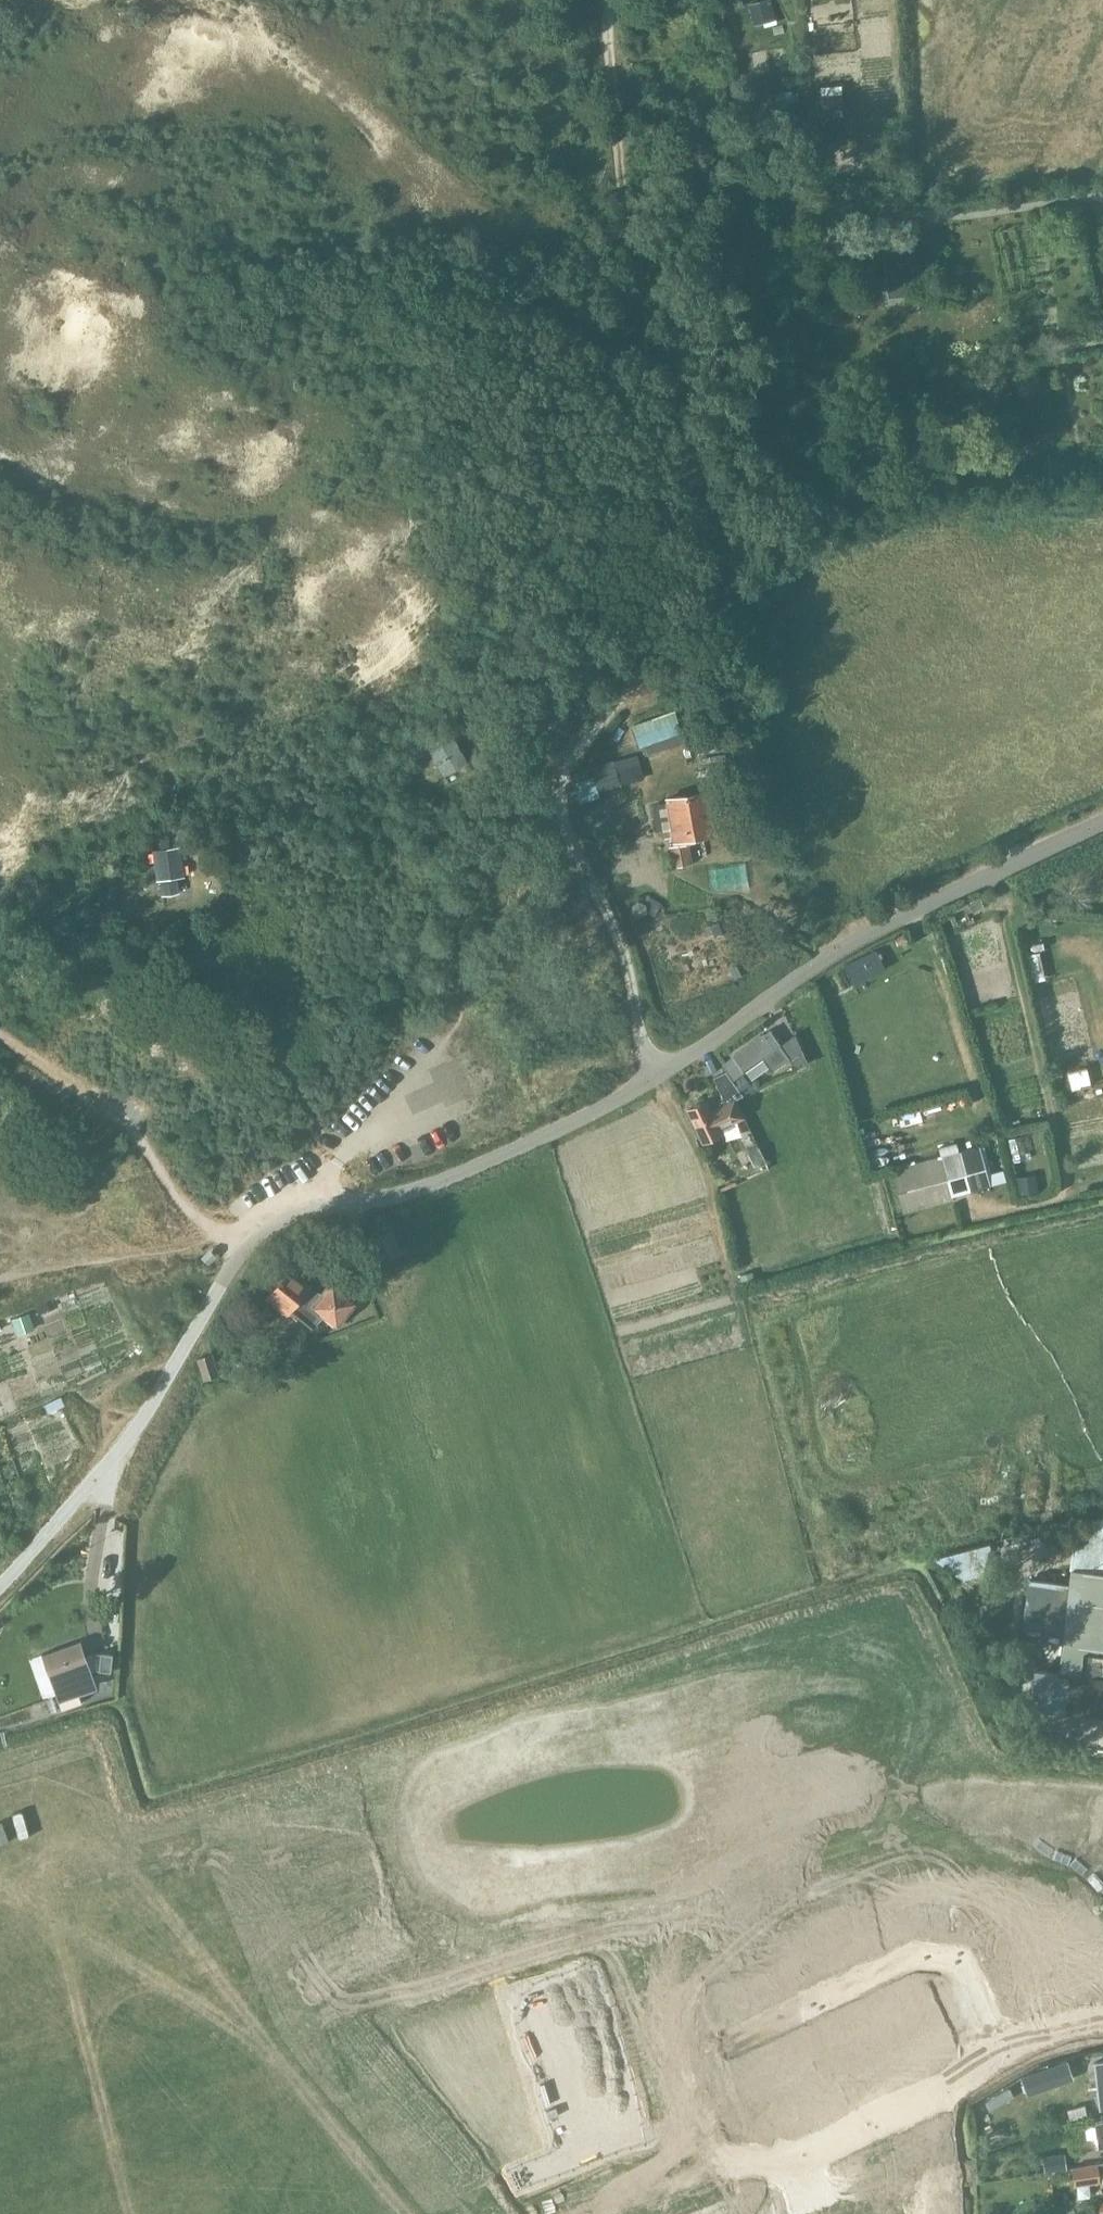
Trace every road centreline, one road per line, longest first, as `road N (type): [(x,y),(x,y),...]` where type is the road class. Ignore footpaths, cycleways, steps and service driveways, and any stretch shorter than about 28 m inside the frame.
road 1 (unclassified): [(62,1521),(164,1384),(241,1249),(269,1225),(330,1201),(426,1186),(558,1134),(909,911),(1102,818)]
road 2 (track): [(702,554),(638,678),(573,766),(568,805),(569,828),(627,966),(656,1073)]
road 3 (track): [(676,2213),(952,2122),(952,2104),(1007,2065),(1060,2037),(1102,2027)]
road 4 (track): [(1102,197),(962,218),(858,212)]
road 5 (track): [(917,215),(931,163),(922,0)]

